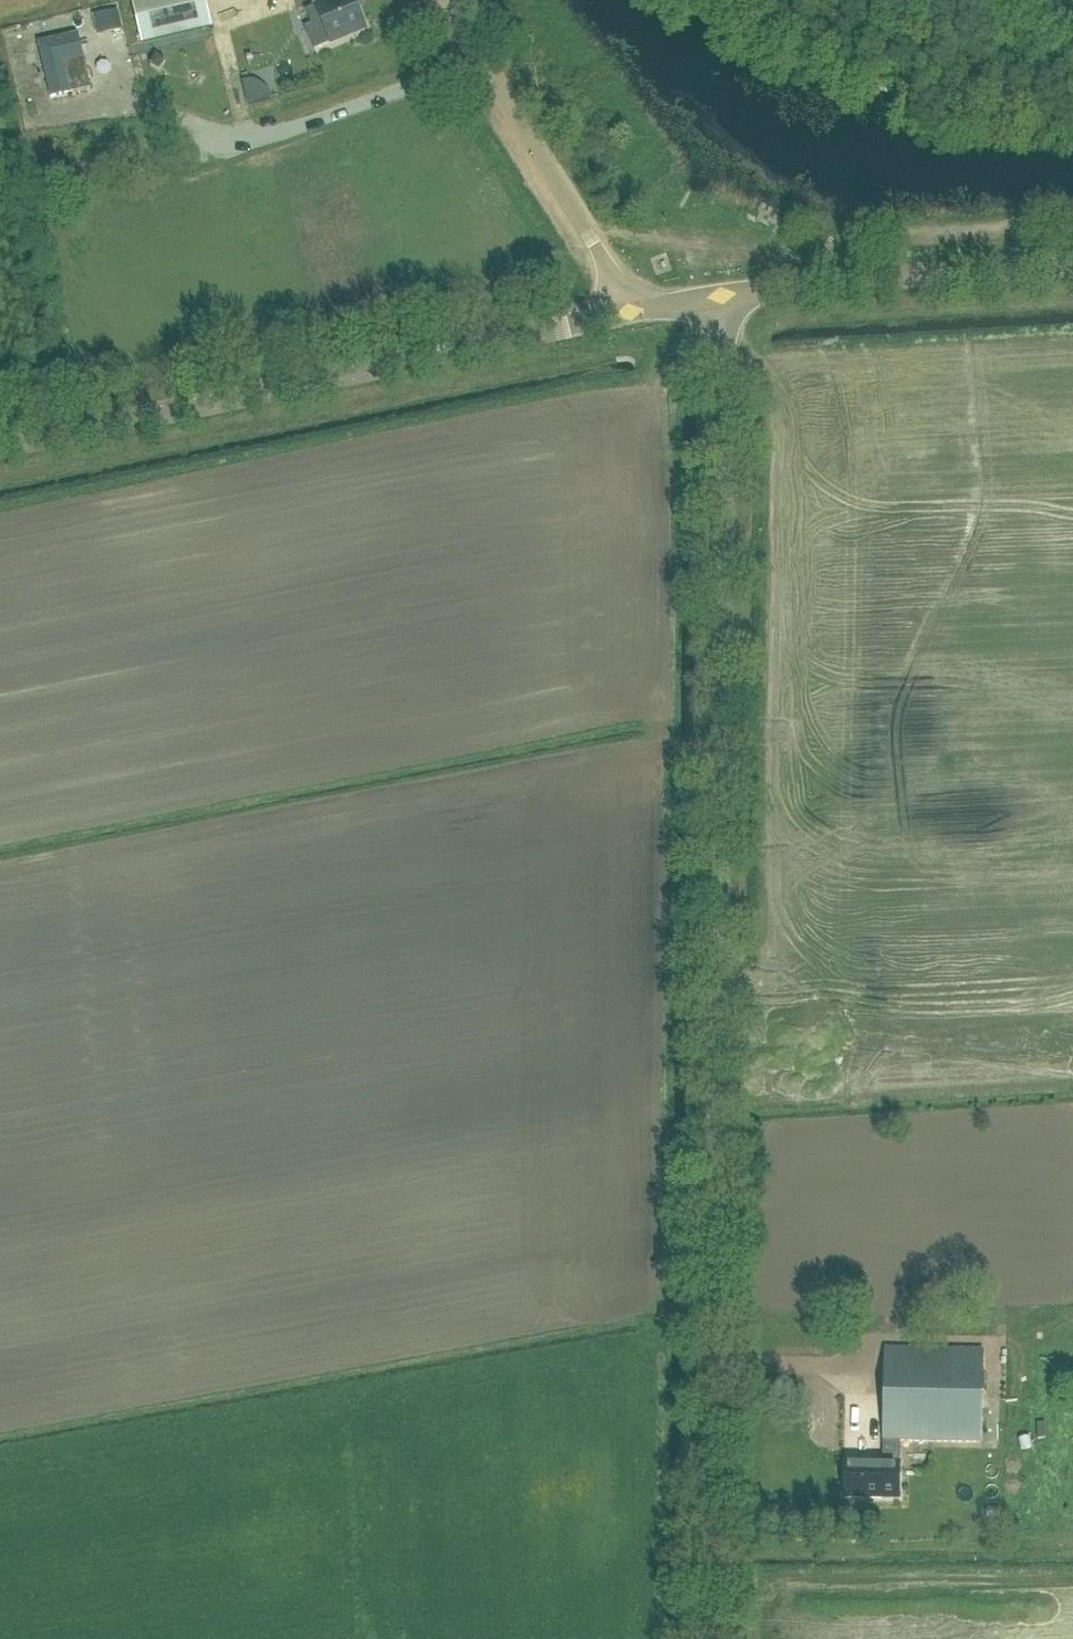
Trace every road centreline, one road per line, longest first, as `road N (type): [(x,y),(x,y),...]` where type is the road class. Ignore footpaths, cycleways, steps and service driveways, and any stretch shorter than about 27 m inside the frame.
road 1 (unclassified): [(706,1638),(726,305)]
road 2 (tertiary): [(0,444),(613,313)]
road 3 (unclassified): [(613,313),(607,269),(438,0)]
road 4 (tertiary): [(726,305),(808,287),(1072,269)]

